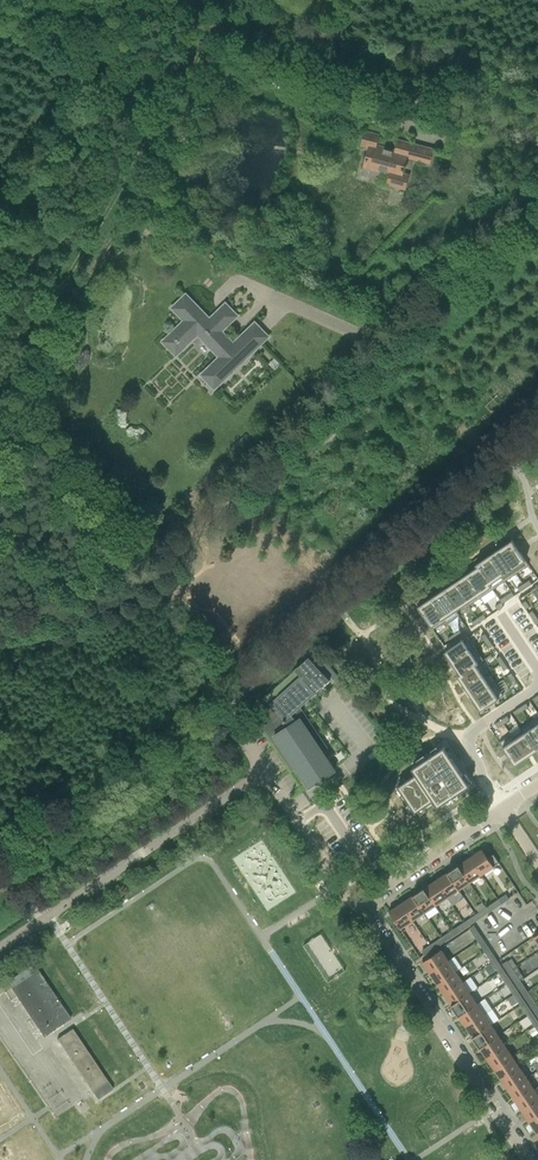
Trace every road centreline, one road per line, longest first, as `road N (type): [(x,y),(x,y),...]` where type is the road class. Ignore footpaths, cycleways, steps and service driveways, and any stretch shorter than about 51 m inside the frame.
road 1 (unclassified): [(537,198),(186,543),(106,602),(0,637)]
road 2 (unclassified): [(0,386),(217,15)]
road 3 (residential): [(364,904),(527,1159)]
road 4 (residential): [(262,771),(43,918)]
road 5 (unclassified): [(217,15),(431,69)]
road 6 (residential): [(262,771),(349,899),(364,904)]
road 7 (residential): [(502,808),(364,904)]
road 8 (residential): [(537,687),(468,739),(502,808)]

